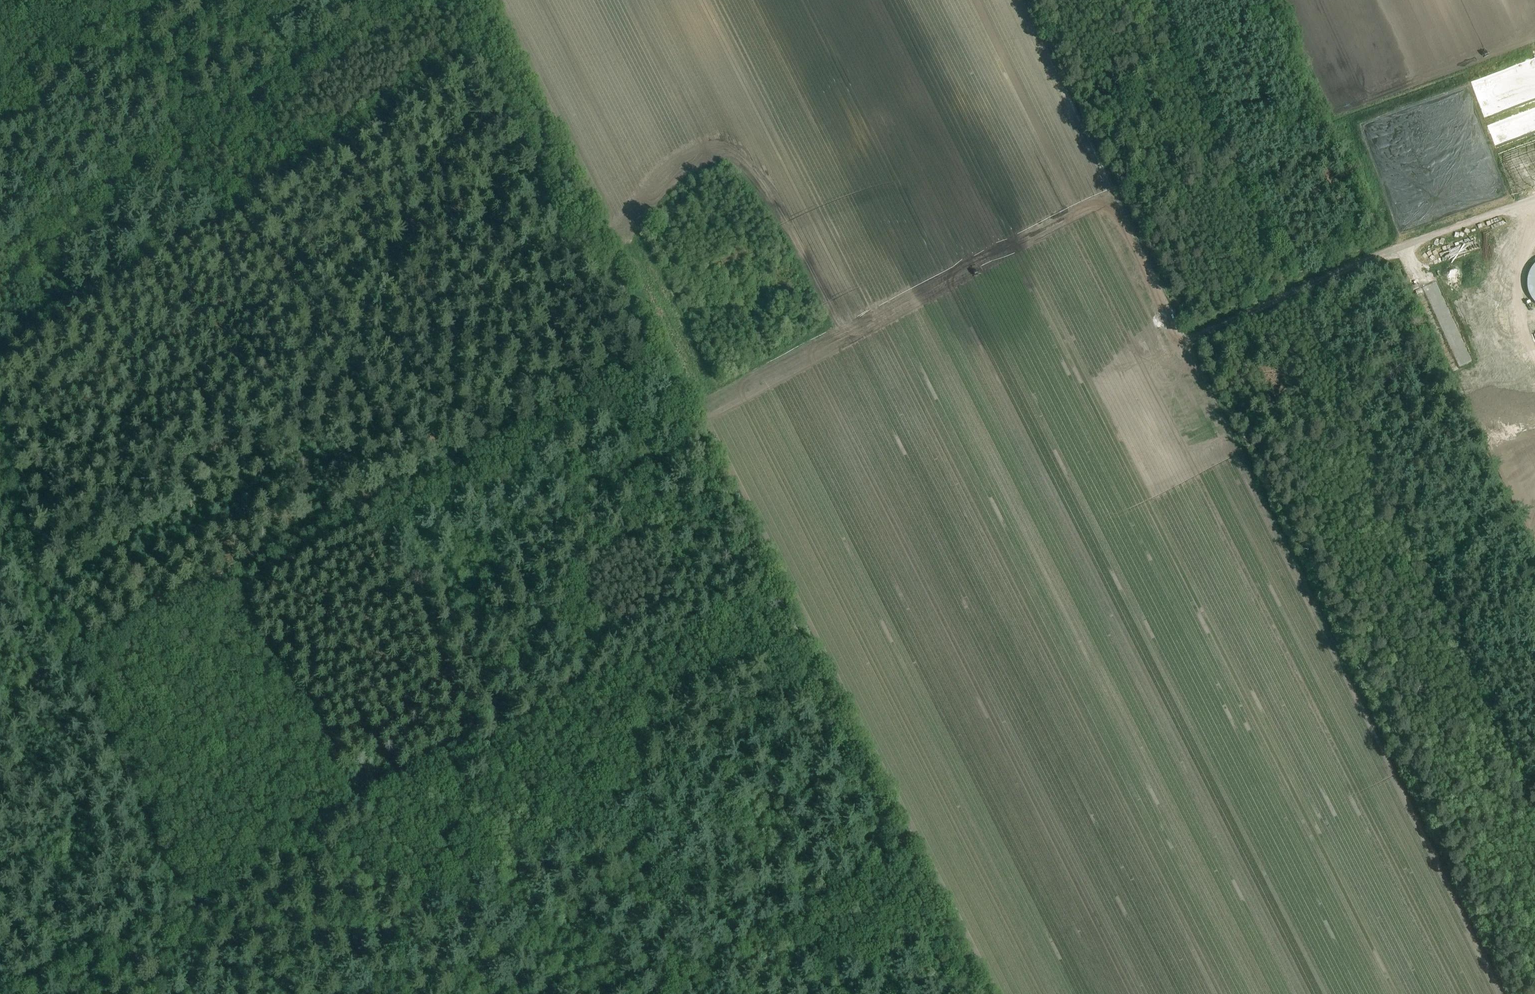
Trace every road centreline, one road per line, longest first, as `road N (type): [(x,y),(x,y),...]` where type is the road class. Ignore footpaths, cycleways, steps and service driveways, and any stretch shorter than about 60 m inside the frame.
road 1 (track): [(982,993),(478,0)]
road 2 (track): [(401,0),(0,248)]
road 3 (track): [(668,981),(911,850)]

